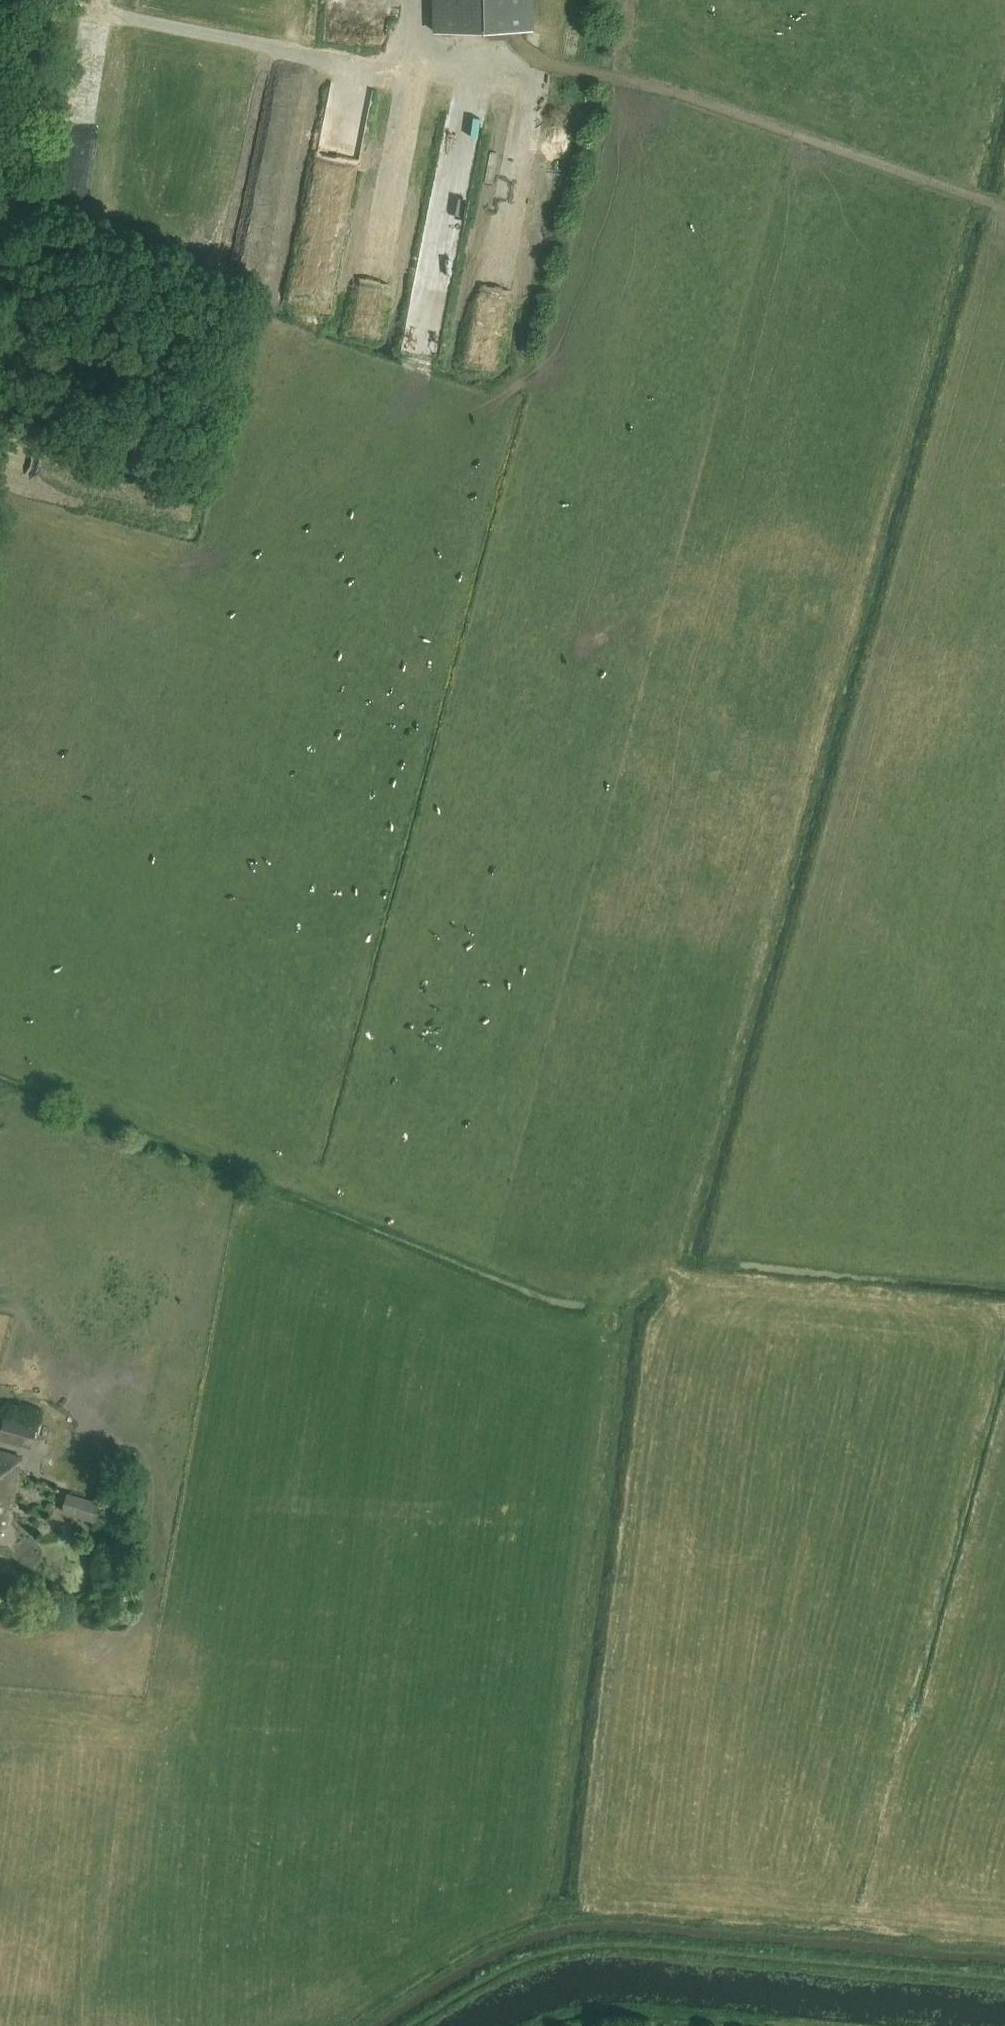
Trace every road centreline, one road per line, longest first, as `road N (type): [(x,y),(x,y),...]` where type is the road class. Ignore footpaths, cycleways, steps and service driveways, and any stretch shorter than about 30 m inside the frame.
road 1 (track): [(541,64),(650,83),(1004,205)]
road 2 (tertiary): [(0,238),(39,0)]

